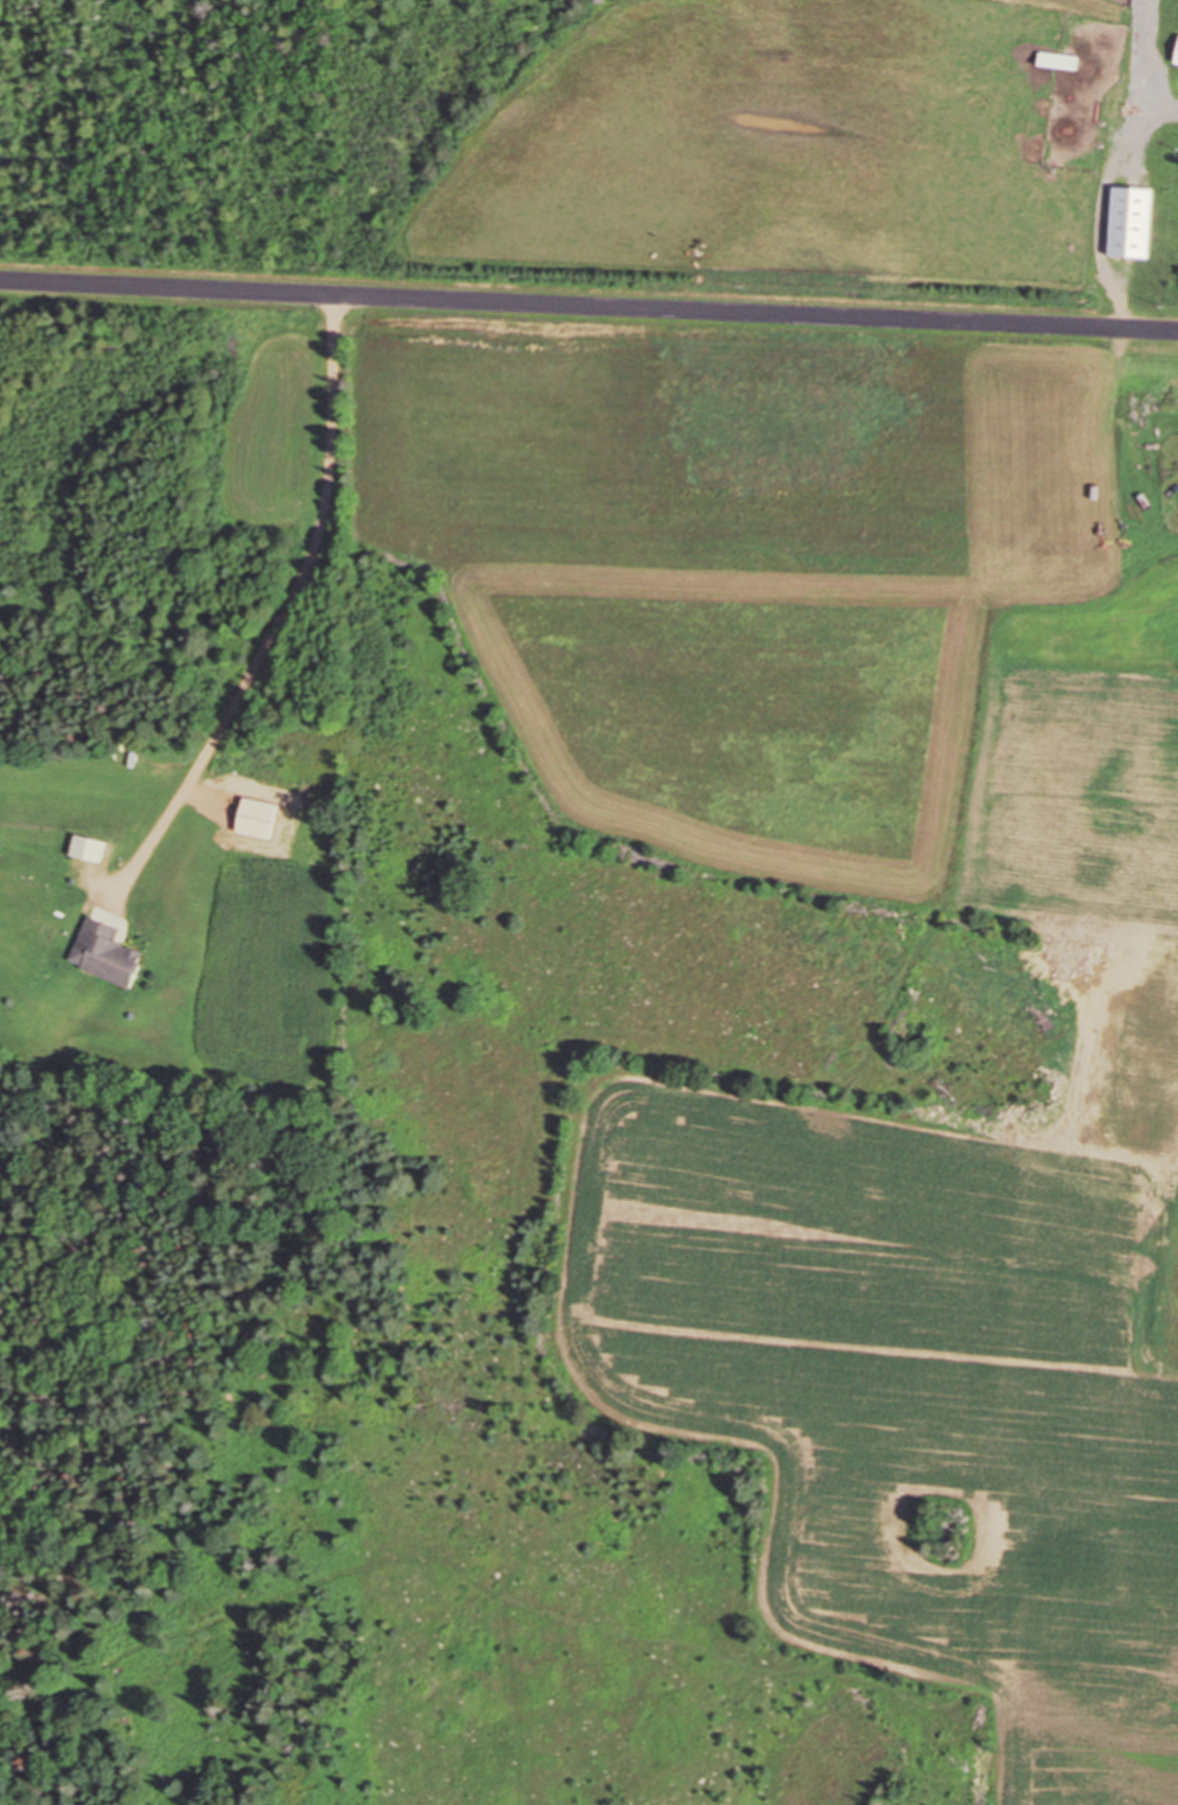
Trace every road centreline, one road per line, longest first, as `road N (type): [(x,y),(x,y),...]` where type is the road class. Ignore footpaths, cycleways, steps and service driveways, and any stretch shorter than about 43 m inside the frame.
road 1 (residential): [(1177,331),(0,281)]

